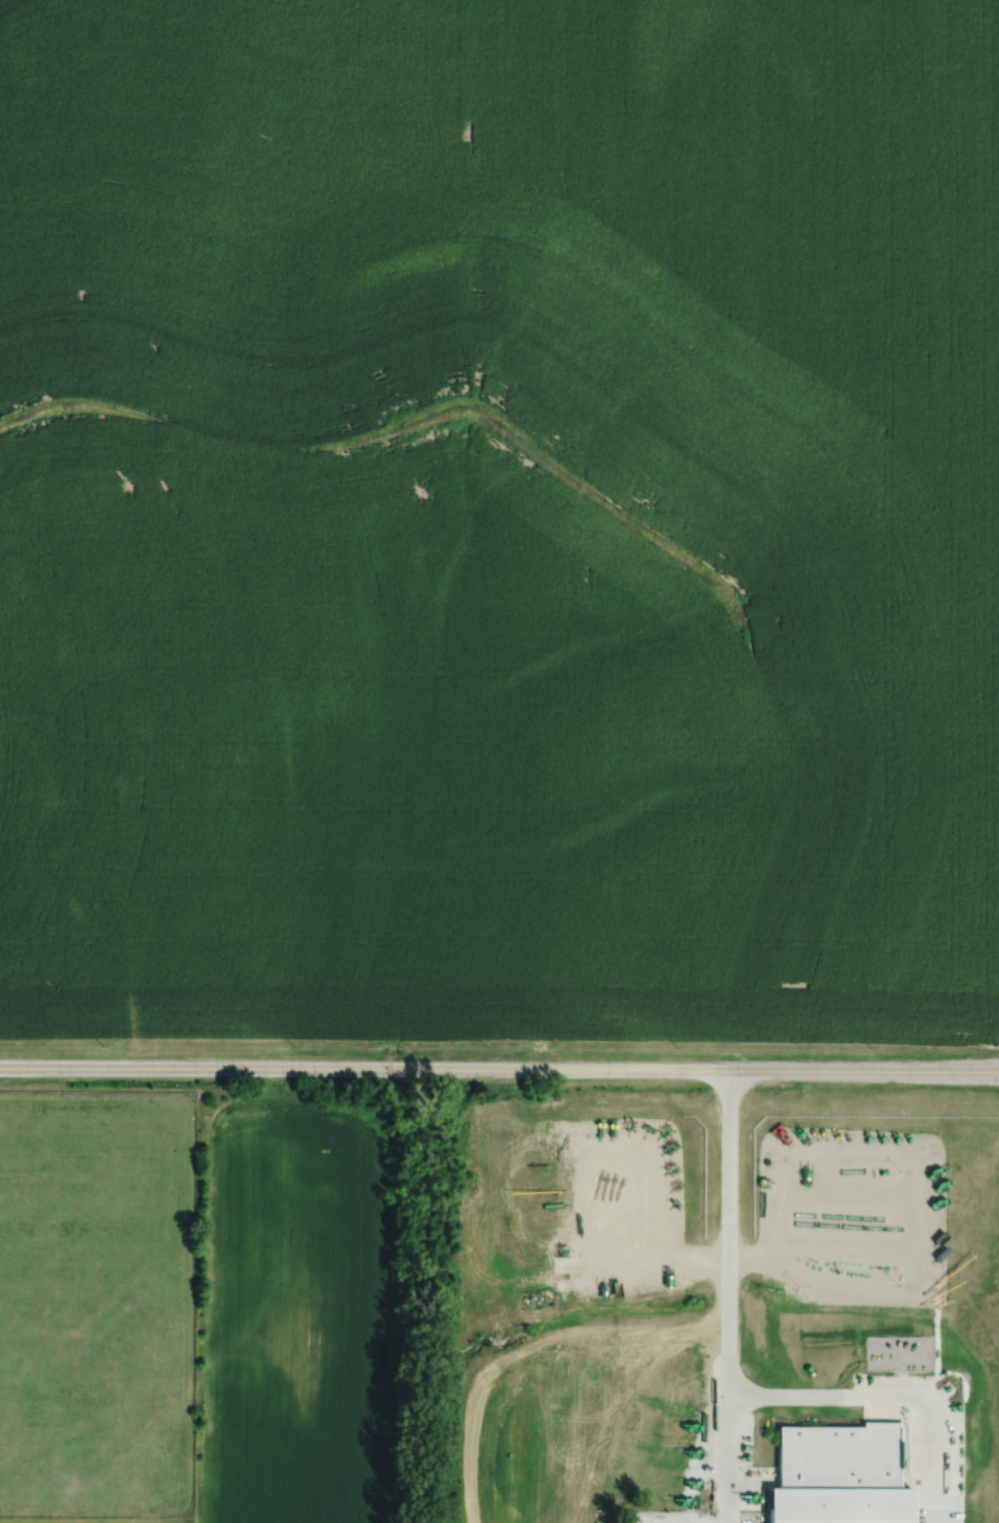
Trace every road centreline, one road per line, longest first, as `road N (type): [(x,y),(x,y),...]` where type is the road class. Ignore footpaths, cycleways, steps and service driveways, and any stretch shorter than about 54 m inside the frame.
road 1 (tertiary): [(0,1066),(998,1072)]

